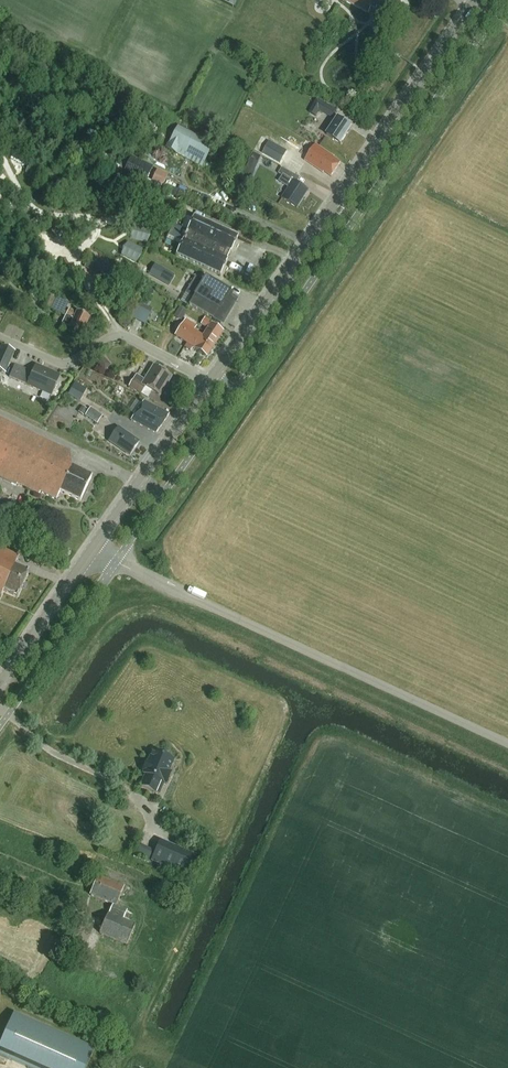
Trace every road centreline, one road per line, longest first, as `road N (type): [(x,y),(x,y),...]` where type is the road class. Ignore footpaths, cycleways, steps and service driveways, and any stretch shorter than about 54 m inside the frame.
road 1 (secondary): [(211,383),(479,0)]
road 2 (unclassified): [(507,743),(94,548)]
road 3 (residential): [(211,383),(131,339),(118,337),(70,364),(0,336)]
road 4 (secondary): [(94,548),(211,383)]
road 5 (secondary): [(0,686),(94,548)]

